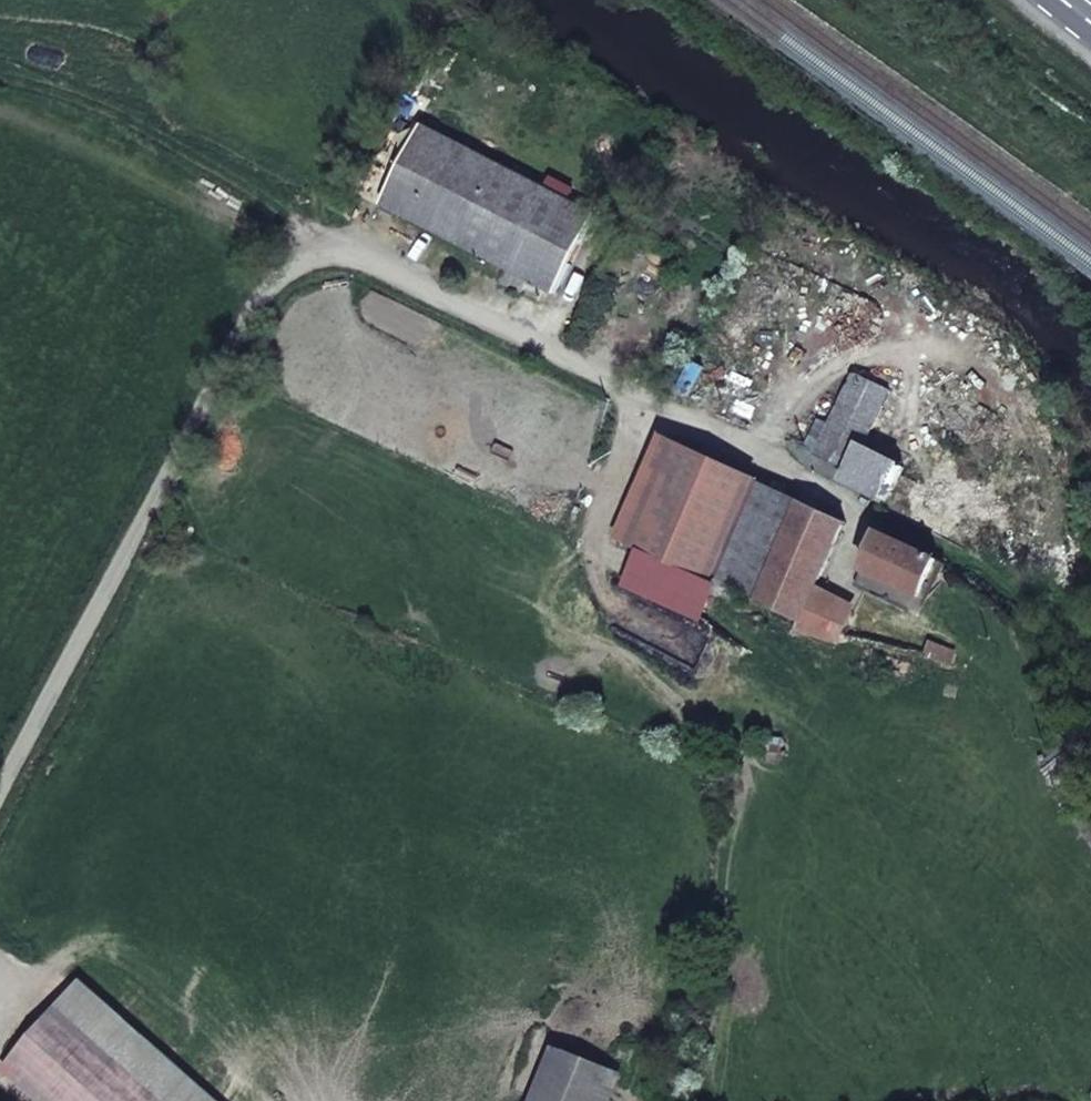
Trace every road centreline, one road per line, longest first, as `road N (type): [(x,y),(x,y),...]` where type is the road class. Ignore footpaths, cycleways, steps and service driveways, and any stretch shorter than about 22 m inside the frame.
road 1 (unclassified): [(0,804),(277,282),(324,258),(348,257),(391,275),(791,476)]

